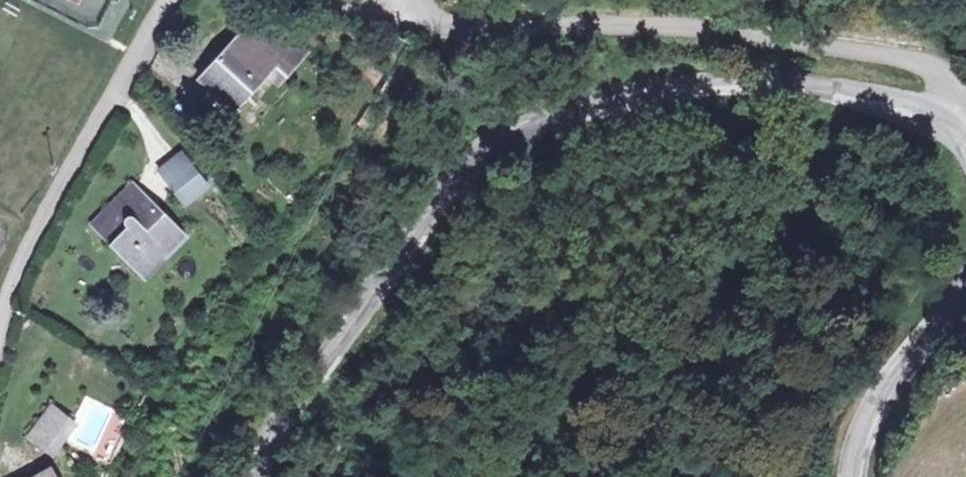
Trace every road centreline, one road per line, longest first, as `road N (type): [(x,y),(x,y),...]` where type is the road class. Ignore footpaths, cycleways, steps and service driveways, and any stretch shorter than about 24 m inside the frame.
road 1 (tertiary): [(954,127),(867,96),(691,81),(529,125),(460,173),(320,369),(261,476)]
road 2 (residential): [(395,30),(653,28),(857,53),(927,68),(954,96),(954,127)]
road 3 (tertiary): [(846,476),(848,446),(881,356),(965,278)]
road 4 (track): [(813,476),(831,415),(881,356)]

